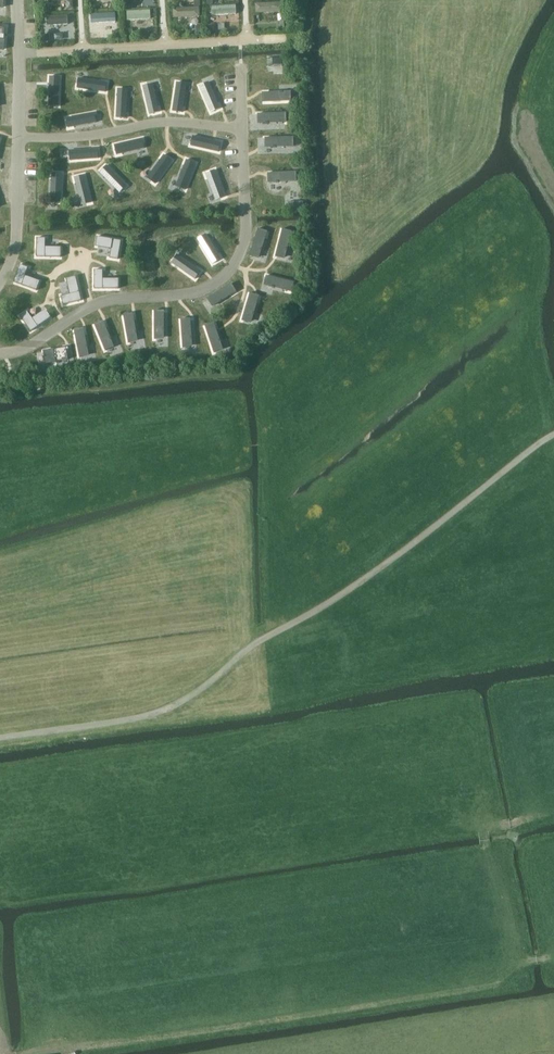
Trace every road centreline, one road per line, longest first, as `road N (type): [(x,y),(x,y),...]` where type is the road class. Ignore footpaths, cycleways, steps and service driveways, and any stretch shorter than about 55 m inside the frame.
road 1 (track): [(0,739),(179,704),(553,435)]

